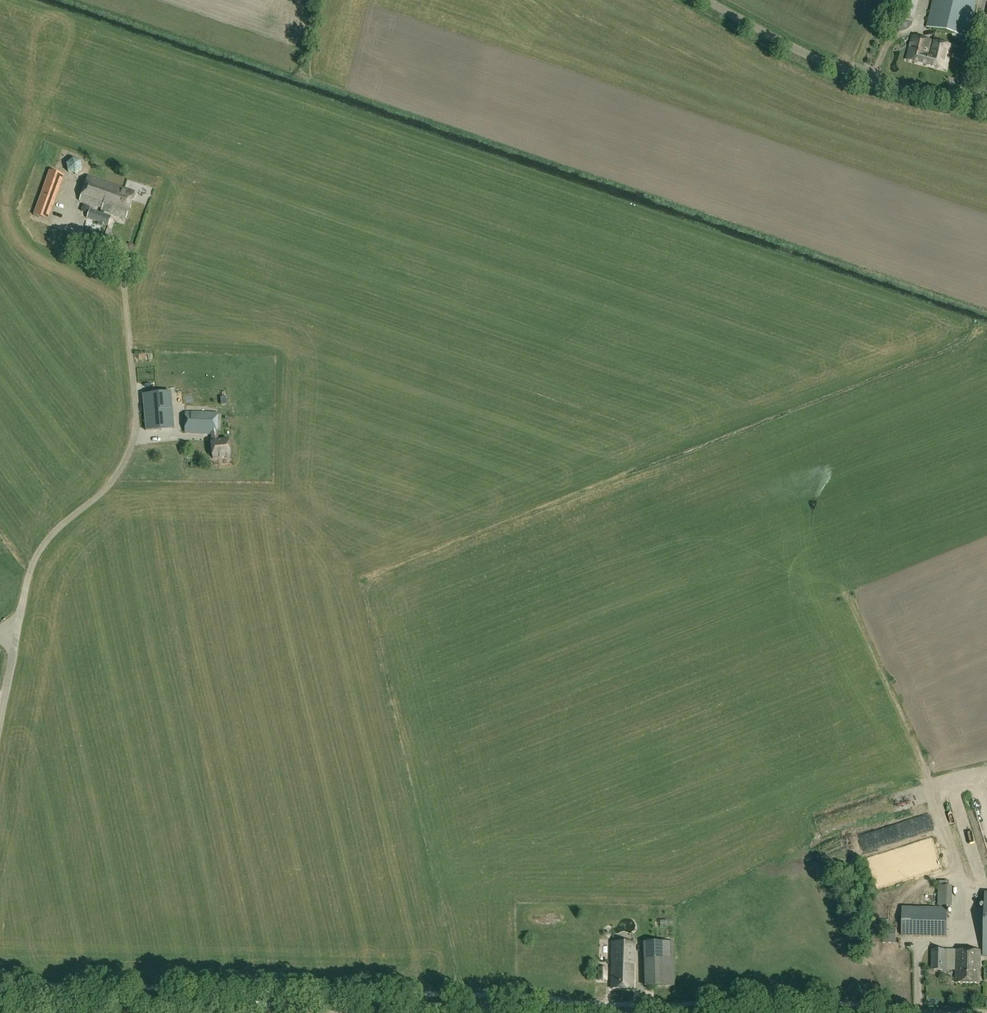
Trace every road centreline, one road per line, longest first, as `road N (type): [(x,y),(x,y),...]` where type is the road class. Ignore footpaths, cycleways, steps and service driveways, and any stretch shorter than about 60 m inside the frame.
road 1 (tertiary): [(708,1012),(0,995)]
road 2 (unclassified): [(0,717),(31,566),(46,540),(110,484),(134,440),(121,263)]
road 3 (unclassified): [(986,103),(822,62),(707,0)]

